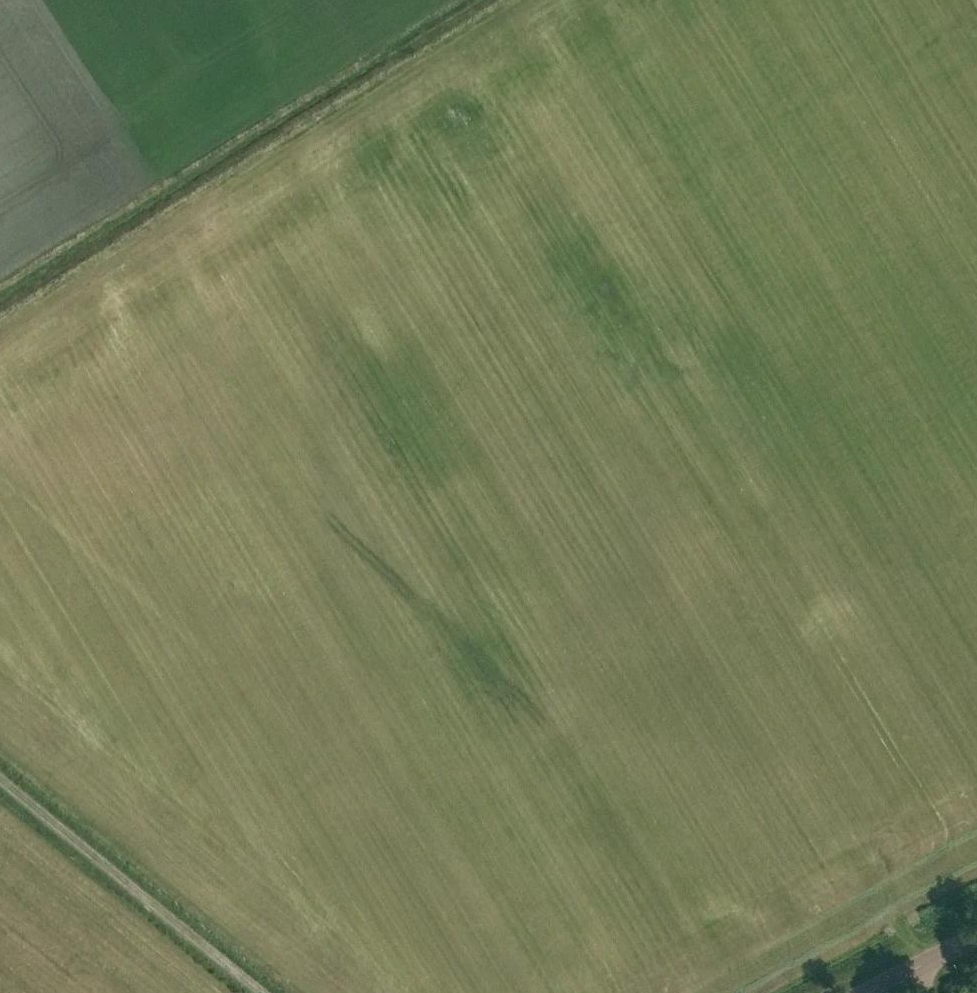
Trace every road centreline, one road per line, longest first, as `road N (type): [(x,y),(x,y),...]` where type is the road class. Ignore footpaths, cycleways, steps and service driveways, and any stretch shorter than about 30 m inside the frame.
road 1 (track): [(0,783),(257,992)]
road 2 (tertiary): [(870,992),(976,938)]

